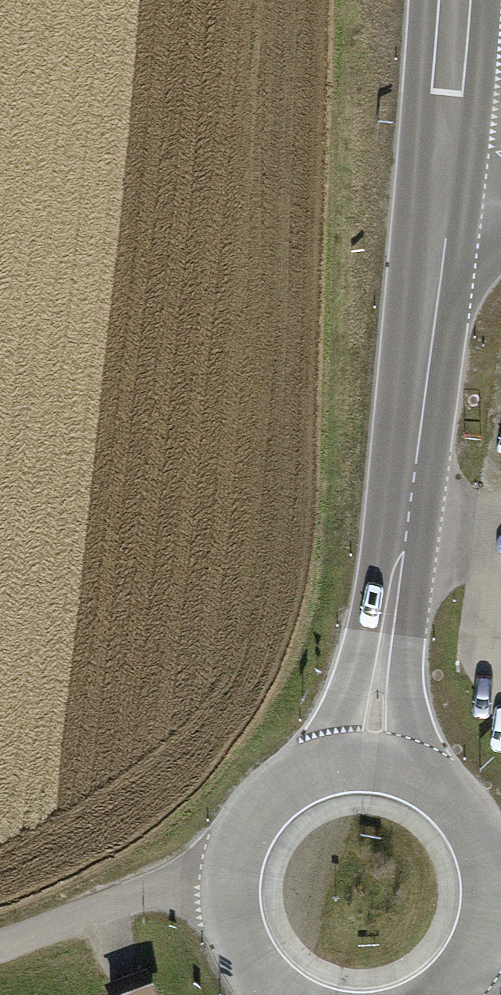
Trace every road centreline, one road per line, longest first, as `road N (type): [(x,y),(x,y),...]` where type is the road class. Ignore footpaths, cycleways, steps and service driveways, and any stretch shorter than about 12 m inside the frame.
road 1 (primary): [(360,767),(404,527),(441,150)]
road 2 (primary): [(360,767),(290,786),(243,841),(233,912),(244,946),(285,994)]
road 3 (track): [(0,948),(164,889),(232,887)]
road 4 (primary): [(484,873),(454,810),(428,787),(360,767)]
road 5 (primary): [(441,150),(450,0)]

